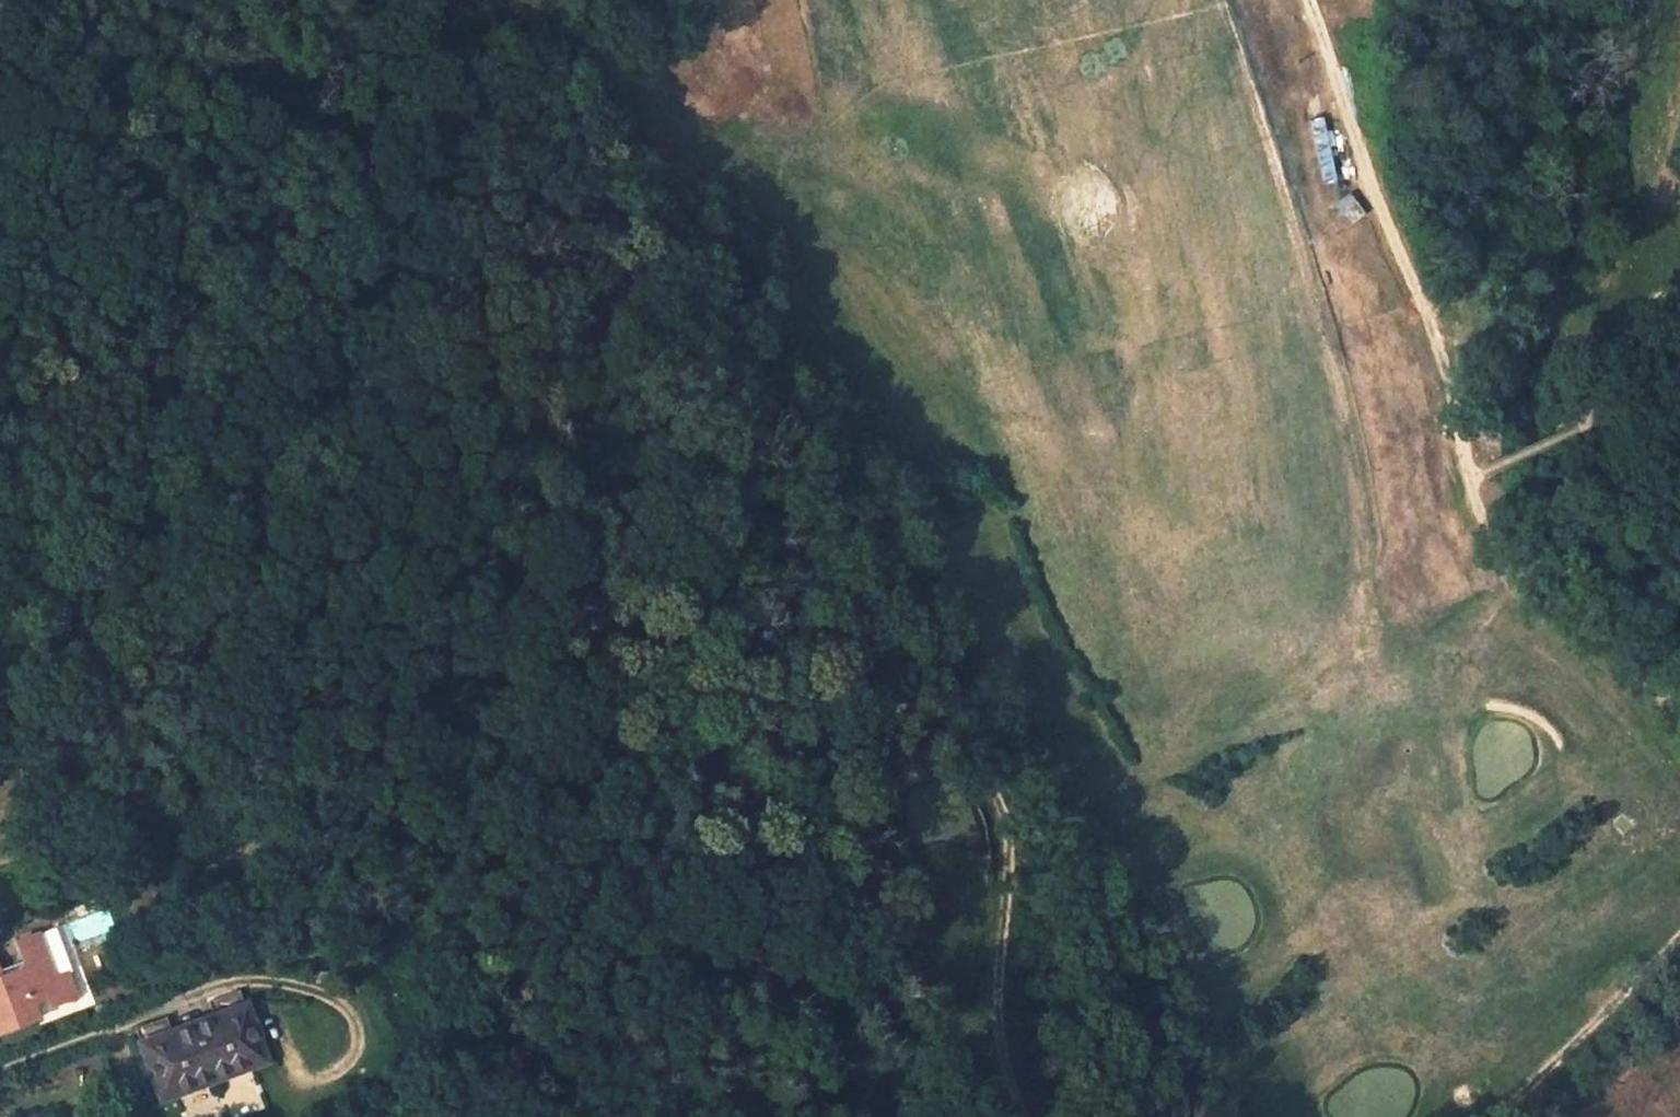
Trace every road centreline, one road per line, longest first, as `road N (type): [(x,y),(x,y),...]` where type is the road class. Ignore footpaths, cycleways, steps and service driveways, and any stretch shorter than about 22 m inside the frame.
road 1 (track): [(481,0),(527,60),(706,430),(822,606),(855,678),(871,761),(881,1004),(873,1075),(853,1116)]

